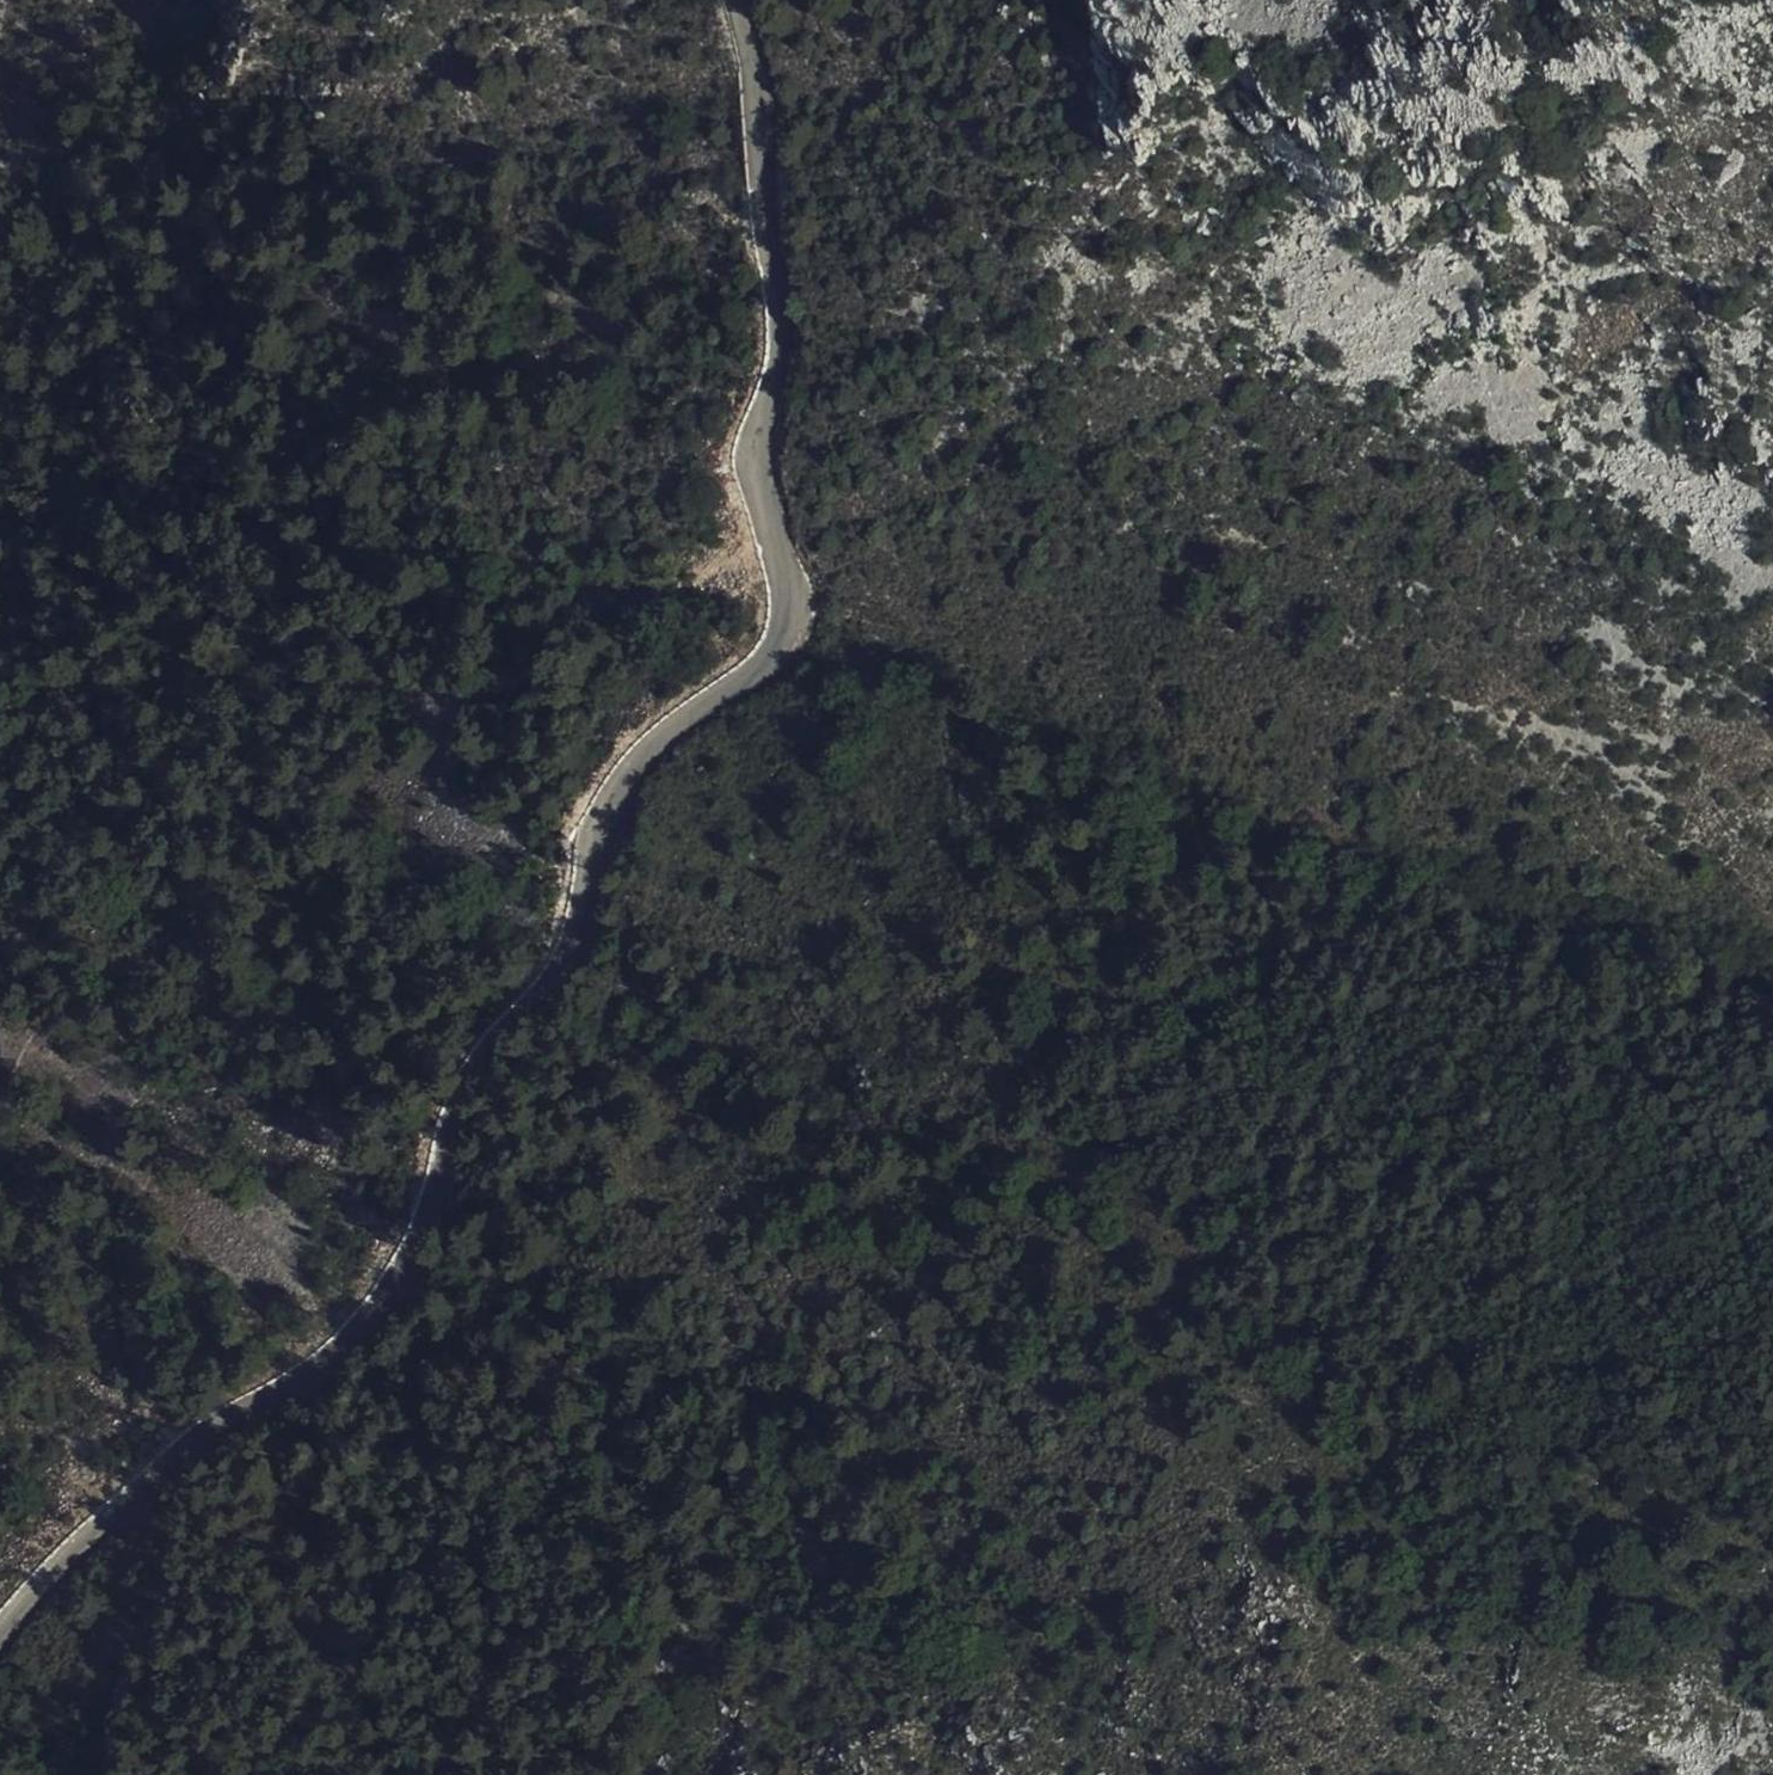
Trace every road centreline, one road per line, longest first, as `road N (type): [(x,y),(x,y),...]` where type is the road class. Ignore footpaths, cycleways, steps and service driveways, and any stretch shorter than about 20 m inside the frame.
road 1 (tertiary): [(0,1631),(96,1526),(214,1430),(306,1377),(359,1330),(401,1272),(480,1046),(560,965),(618,790),(640,757),(778,650),(790,597),(761,505),(758,447),(774,369),(755,73),(737,0)]

